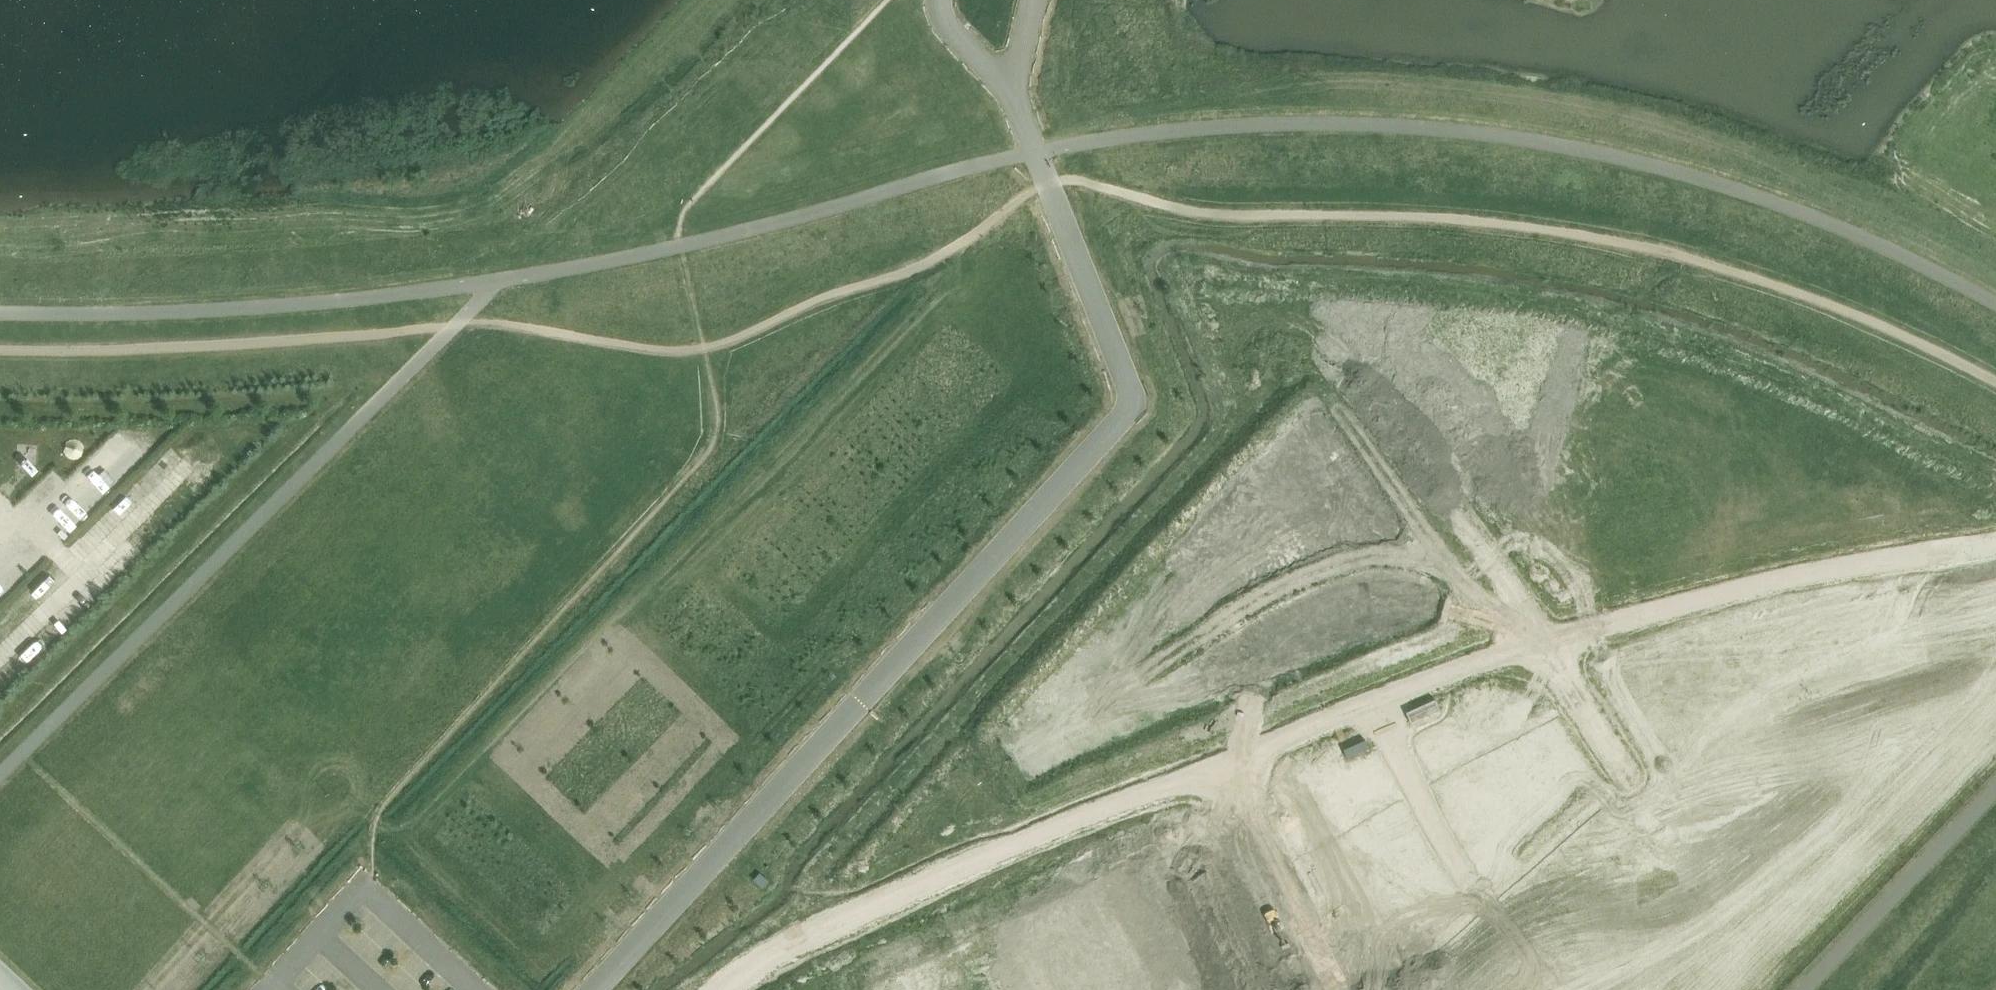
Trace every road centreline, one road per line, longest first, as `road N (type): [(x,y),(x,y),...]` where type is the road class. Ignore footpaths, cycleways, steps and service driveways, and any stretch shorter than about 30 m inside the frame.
road 1 (unclassified): [(595,989),(1127,413),(1130,387),(1011,88)]

